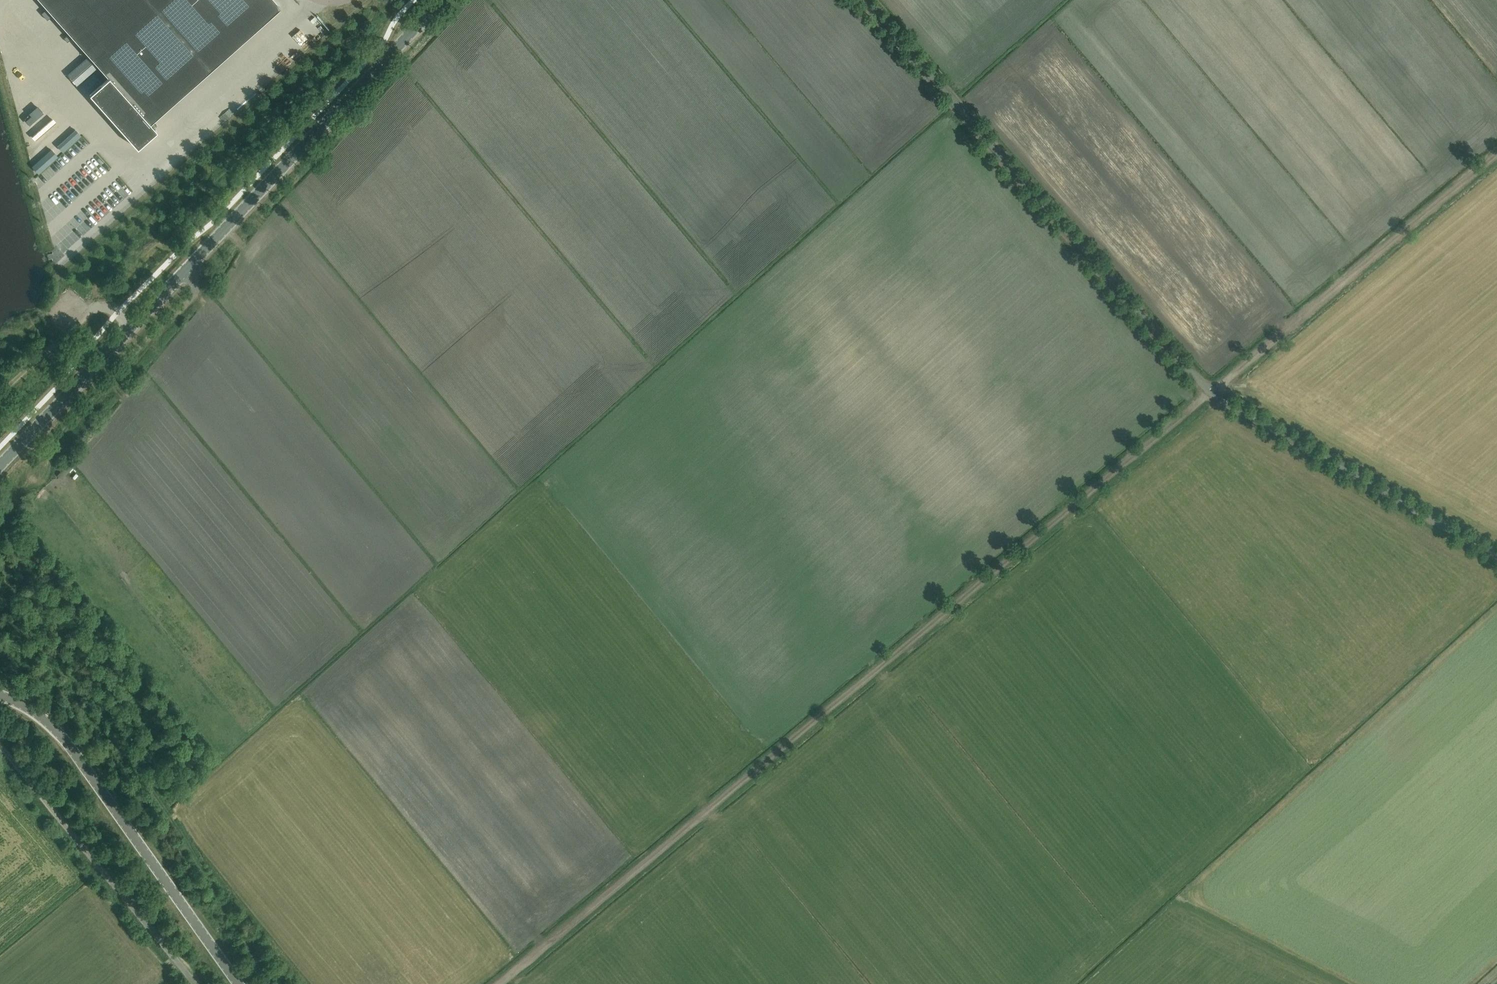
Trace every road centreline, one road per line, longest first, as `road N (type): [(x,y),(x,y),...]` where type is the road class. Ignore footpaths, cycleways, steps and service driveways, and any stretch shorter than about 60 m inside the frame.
road 1 (track): [(1496,155),(496,983)]
road 2 (unclassified): [(1496,556),(1198,379),(865,0)]
road 3 (tertiary): [(0,463),(447,0)]
road 4 (unclassified): [(239,983),(65,739),(0,695)]

